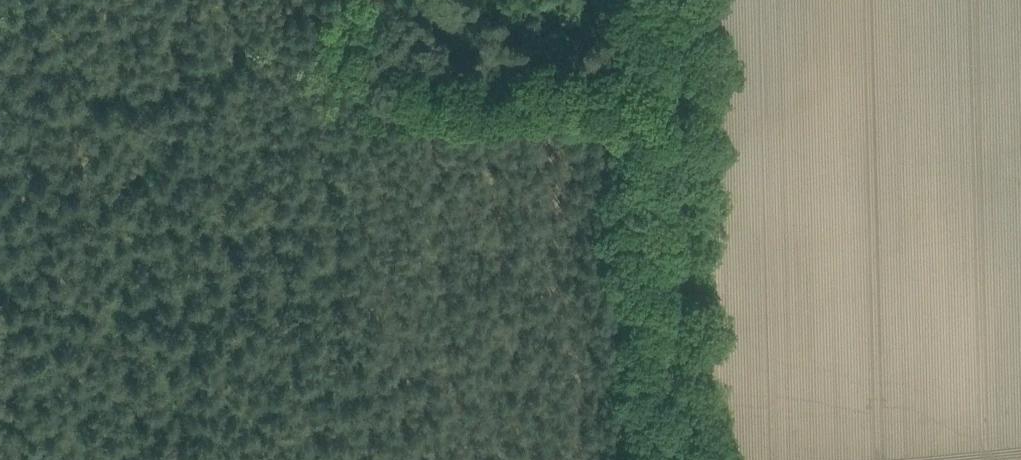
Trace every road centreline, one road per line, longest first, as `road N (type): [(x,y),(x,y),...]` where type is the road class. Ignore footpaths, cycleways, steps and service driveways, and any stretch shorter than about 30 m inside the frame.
road 1 (track): [(677,0),(683,459)]

